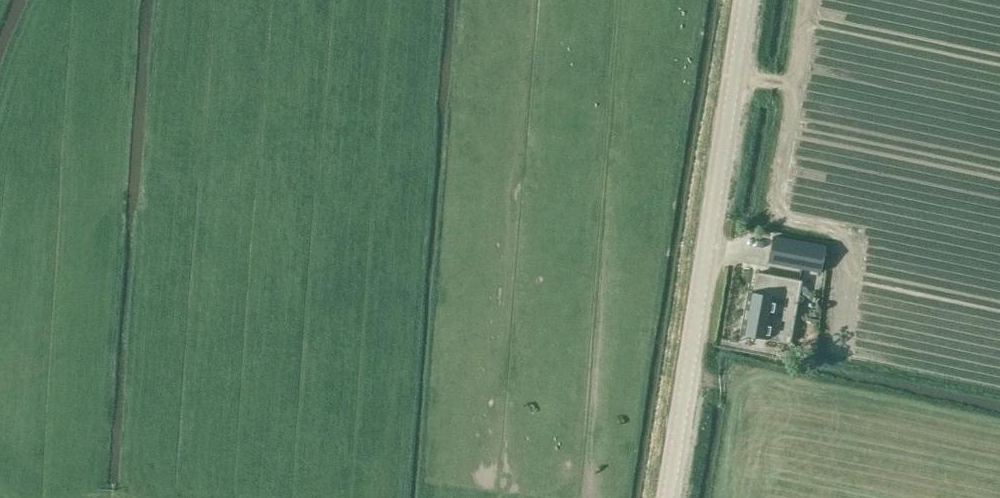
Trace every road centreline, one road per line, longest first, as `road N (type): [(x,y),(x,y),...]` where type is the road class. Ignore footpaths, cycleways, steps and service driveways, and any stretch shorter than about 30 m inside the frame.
road 1 (tertiary): [(665,497),(751,0)]

